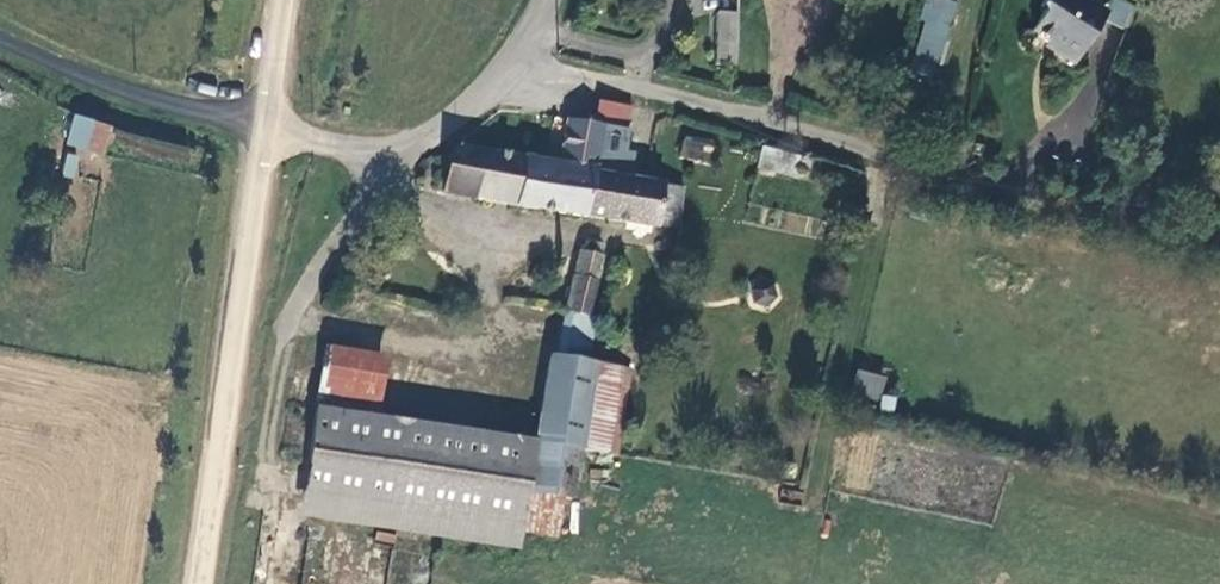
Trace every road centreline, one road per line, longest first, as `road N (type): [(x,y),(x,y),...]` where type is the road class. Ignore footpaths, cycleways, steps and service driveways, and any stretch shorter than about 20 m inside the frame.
road 1 (unclassified): [(263,127),(229,333),(203,583)]
road 2 (unclassified): [(539,0),(504,62),(439,127),(397,148),(359,154),(263,127)]
road 3 (unclassified): [(0,38),(263,127)]
road 4 (unclassified): [(280,0),(263,127)]

